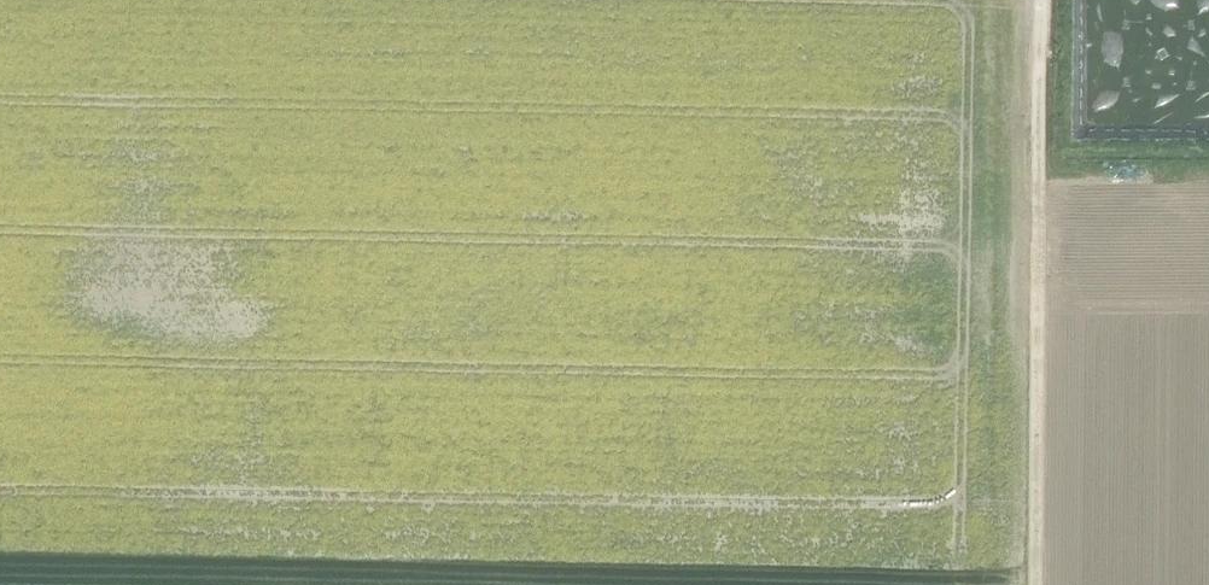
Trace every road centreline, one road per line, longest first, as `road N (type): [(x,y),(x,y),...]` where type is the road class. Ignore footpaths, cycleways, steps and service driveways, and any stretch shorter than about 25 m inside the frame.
road 1 (track): [(1039,584),(1041,0)]

